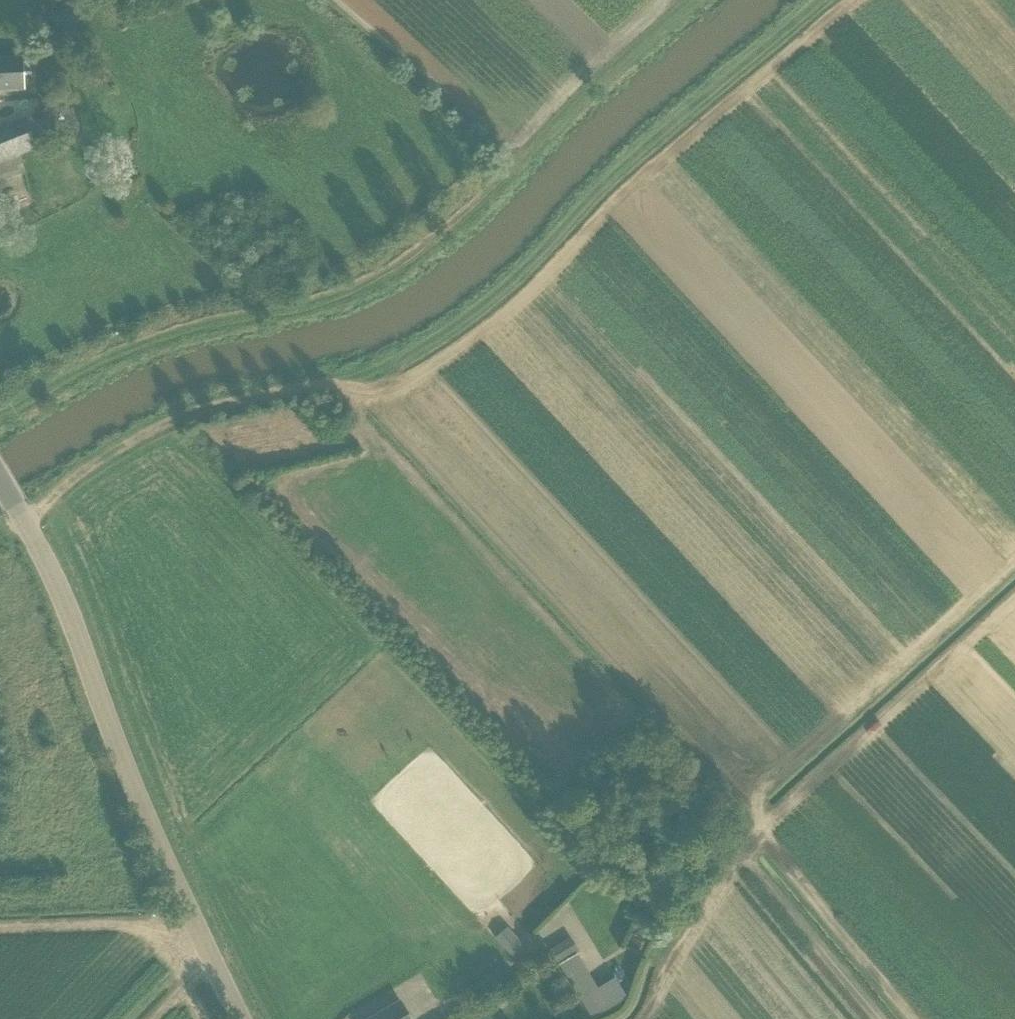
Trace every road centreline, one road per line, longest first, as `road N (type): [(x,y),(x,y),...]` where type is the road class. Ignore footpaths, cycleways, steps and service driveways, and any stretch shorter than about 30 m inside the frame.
road 1 (track): [(822,0),(451,332),(392,368),(148,434),(25,523)]
road 2 (track): [(697,0),(610,73),(466,220),(369,291),(99,363),(0,418)]
road 3 (unclassified): [(233,1018),(187,923),(65,601),(0,481)]

